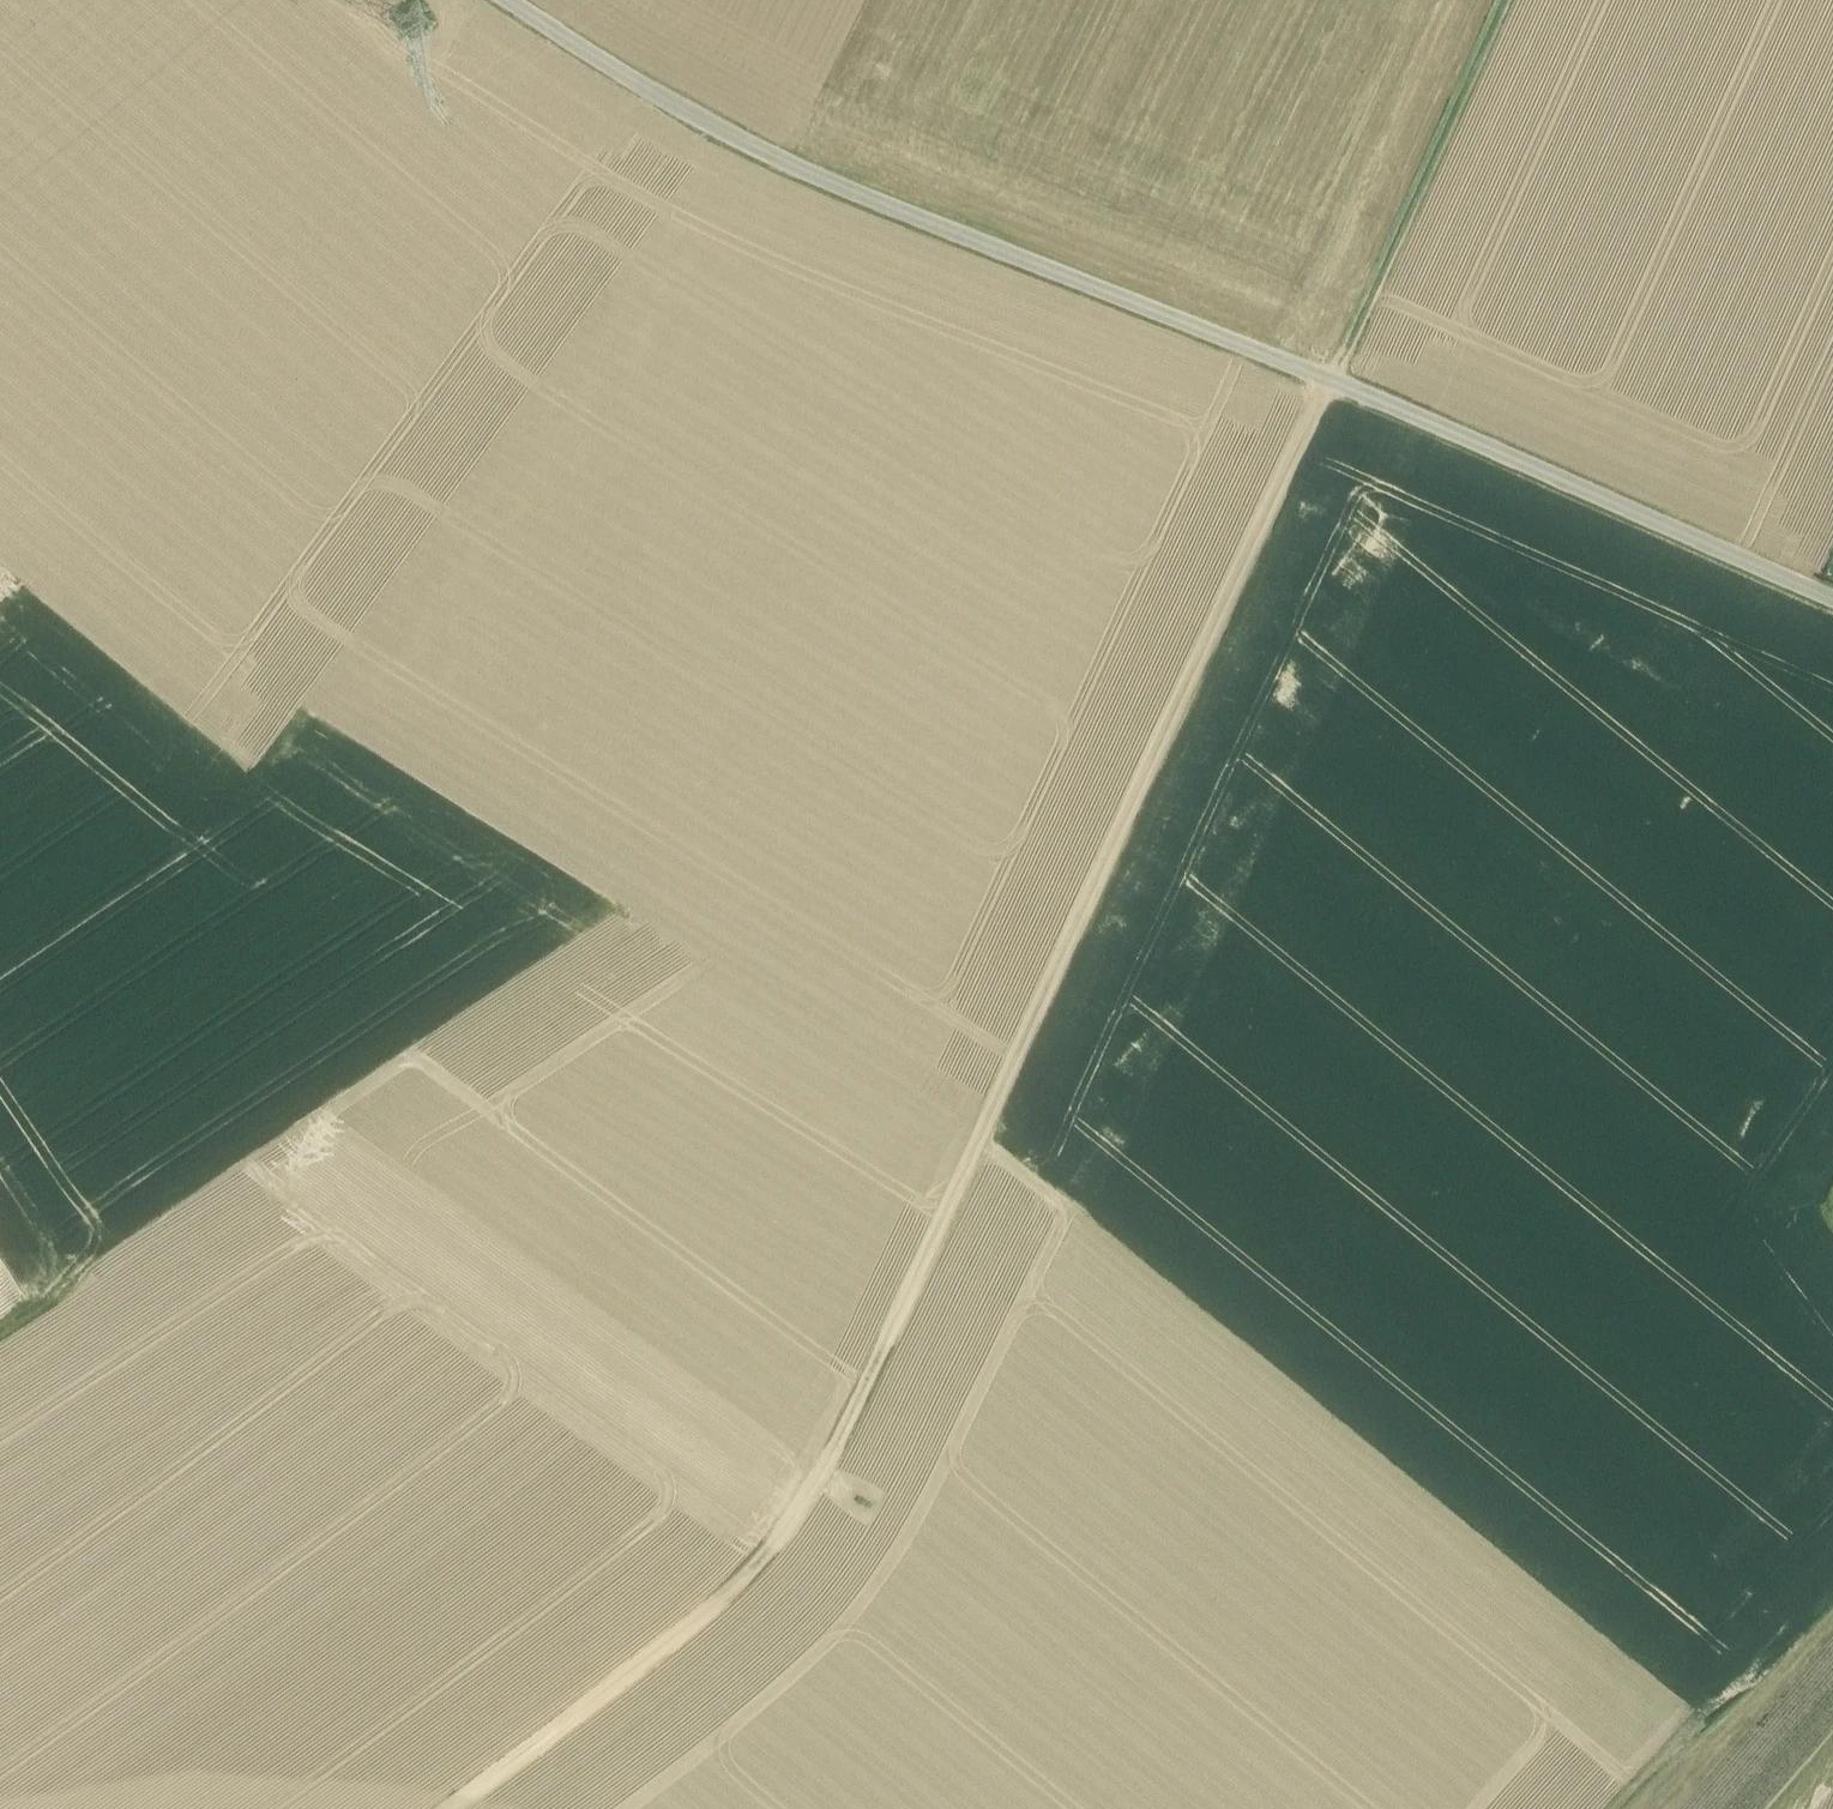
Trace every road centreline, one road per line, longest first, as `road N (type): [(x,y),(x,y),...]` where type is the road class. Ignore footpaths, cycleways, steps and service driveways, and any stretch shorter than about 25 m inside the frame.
road 1 (track): [(1331,379),(807,1504),(720,1606),(442,1808)]
road 2 (unclassified): [(507,0),(640,94),(788,163),(1331,379),(1832,598)]
road 3 (track): [(1331,379),(1357,350),(1513,0)]

